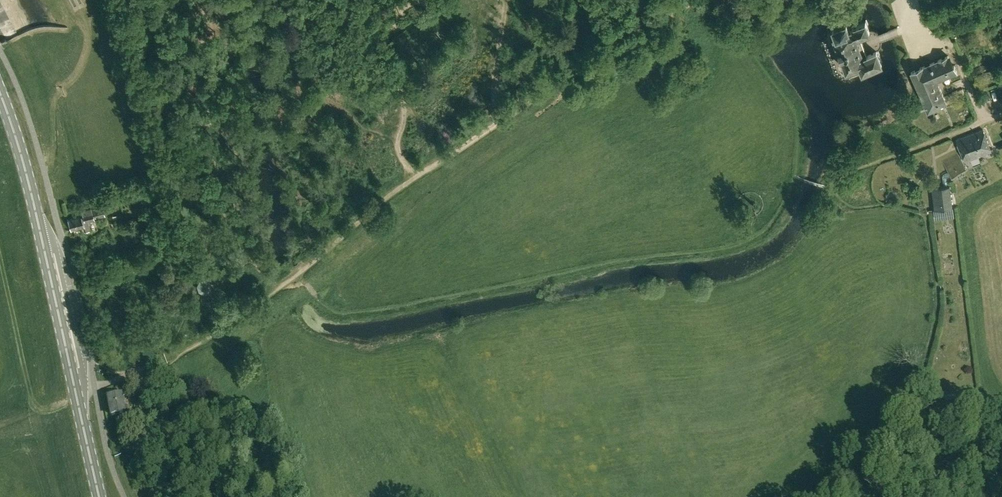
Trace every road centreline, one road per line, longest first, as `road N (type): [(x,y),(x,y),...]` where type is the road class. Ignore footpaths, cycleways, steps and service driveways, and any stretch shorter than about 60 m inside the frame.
road 1 (primary): [(101,496),(0,95)]
road 2 (track): [(696,0),(418,177)]
road 3 (track): [(912,0),(922,40),(954,49),(982,121)]

